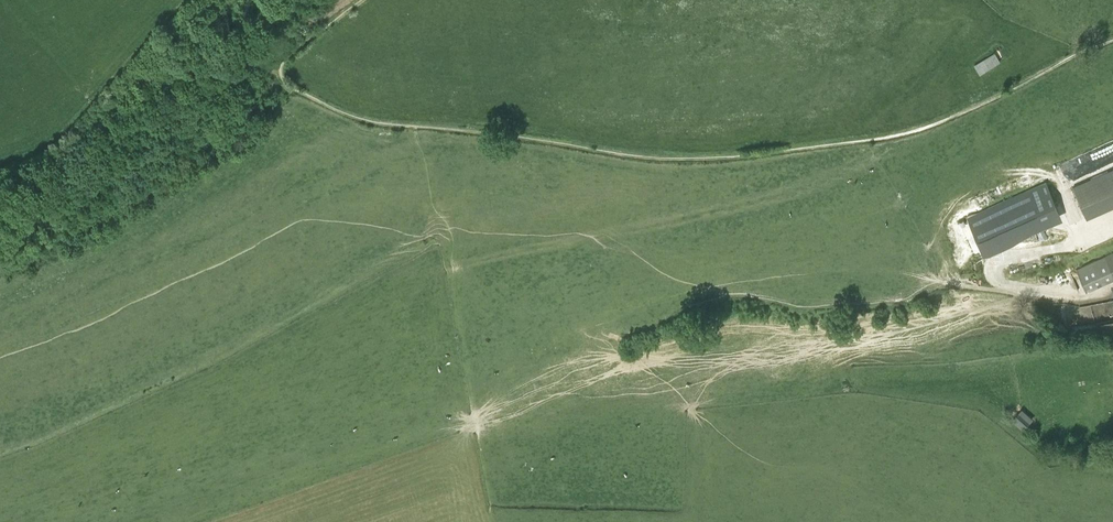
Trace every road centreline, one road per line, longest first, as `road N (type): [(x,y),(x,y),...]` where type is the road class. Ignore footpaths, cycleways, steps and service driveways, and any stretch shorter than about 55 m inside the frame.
road 1 (track): [(416,126),(659,158),(870,140),(944,121),(1112,39)]
road 2 (track): [(360,0),(290,52),(282,79),(355,117),(416,126)]

